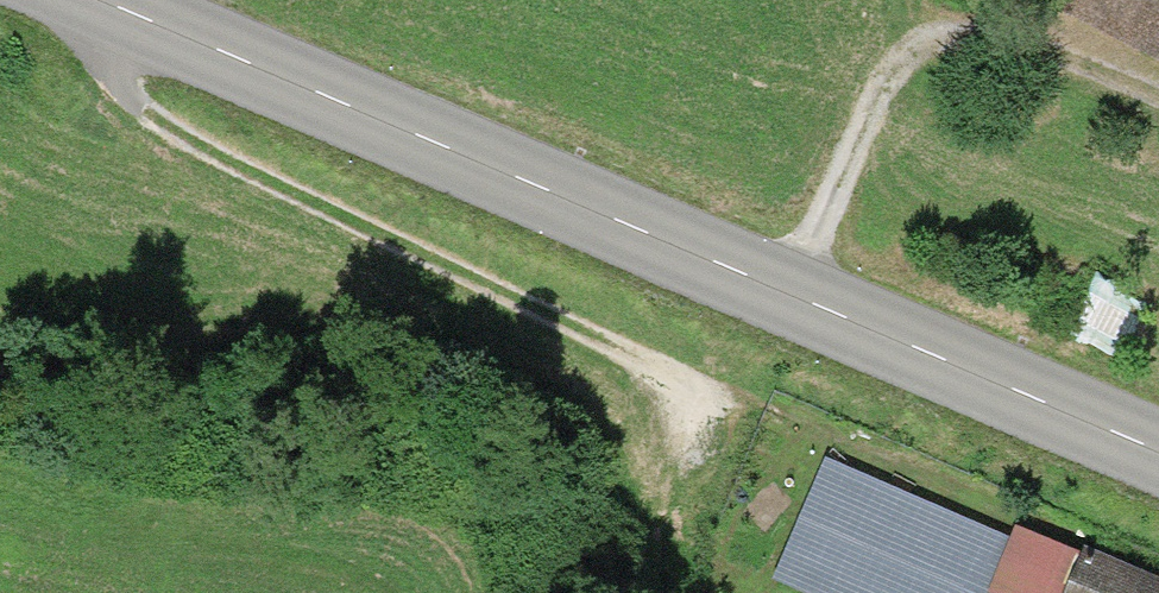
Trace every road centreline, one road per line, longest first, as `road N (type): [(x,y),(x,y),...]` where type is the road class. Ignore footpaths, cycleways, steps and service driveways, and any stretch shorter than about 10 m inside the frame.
road 1 (track): [(37,0),(46,34),(147,122),(681,386),(1158,580)]
road 2 (tertiary): [(55,0),(1158,472)]
road 3 (track): [(1158,110),(1002,35),(920,46),(871,77),(793,317)]

